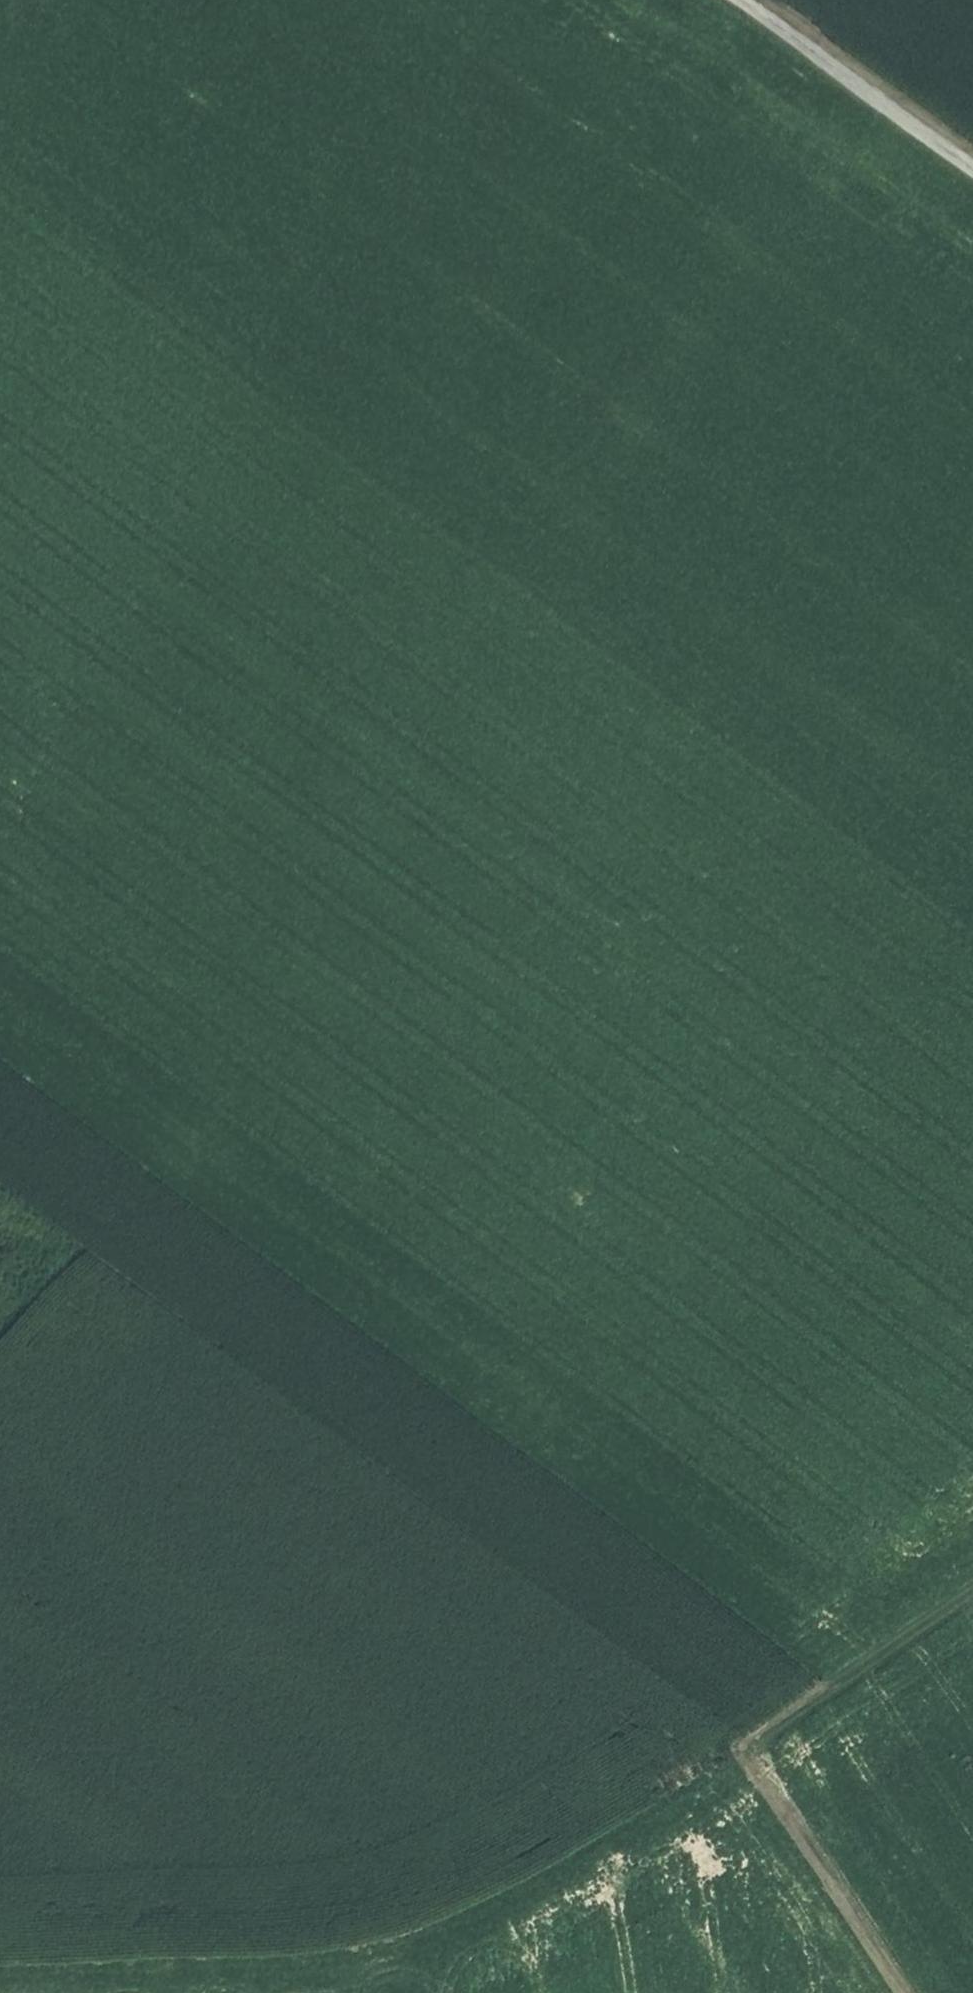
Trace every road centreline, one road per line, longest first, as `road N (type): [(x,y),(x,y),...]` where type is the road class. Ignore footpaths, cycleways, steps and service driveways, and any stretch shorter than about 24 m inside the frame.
road 1 (track): [(972,1600),(393,1989),(0,1984)]
road 2 (track): [(972,170),(739,0)]

